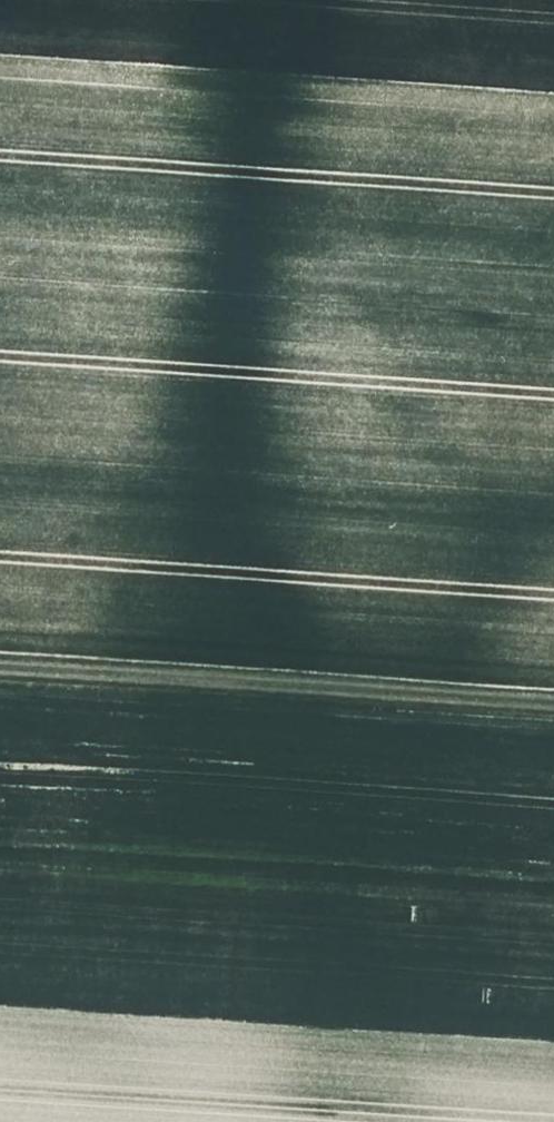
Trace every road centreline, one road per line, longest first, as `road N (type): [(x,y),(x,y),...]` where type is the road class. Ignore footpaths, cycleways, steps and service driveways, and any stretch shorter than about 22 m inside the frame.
road 1 (track): [(0,658),(553,693)]

